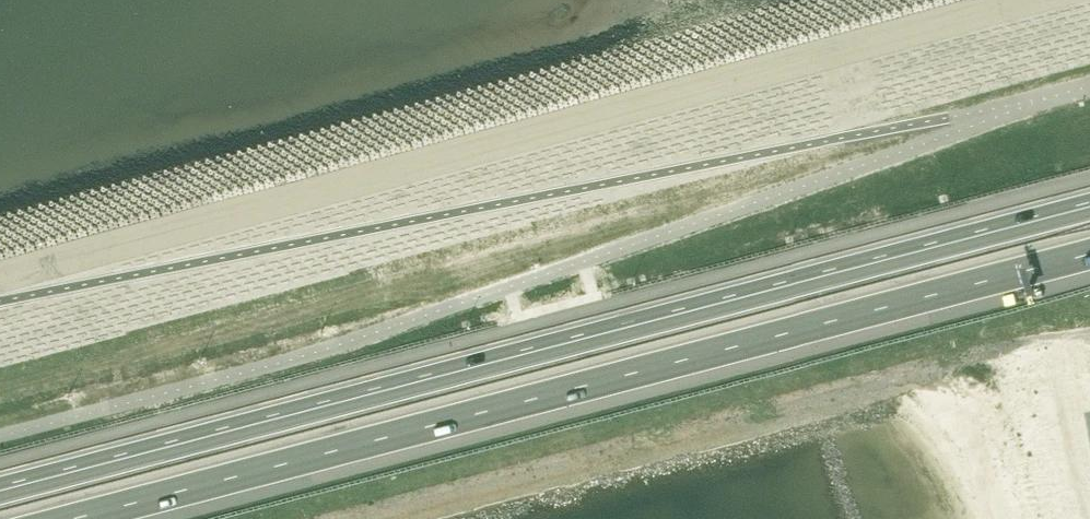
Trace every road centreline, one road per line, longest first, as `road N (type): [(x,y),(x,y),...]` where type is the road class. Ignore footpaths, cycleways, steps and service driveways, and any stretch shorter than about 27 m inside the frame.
road 1 (motorway): [(1089,203),(0,487)]
road 2 (motorway): [(69,518),(1089,254)]

